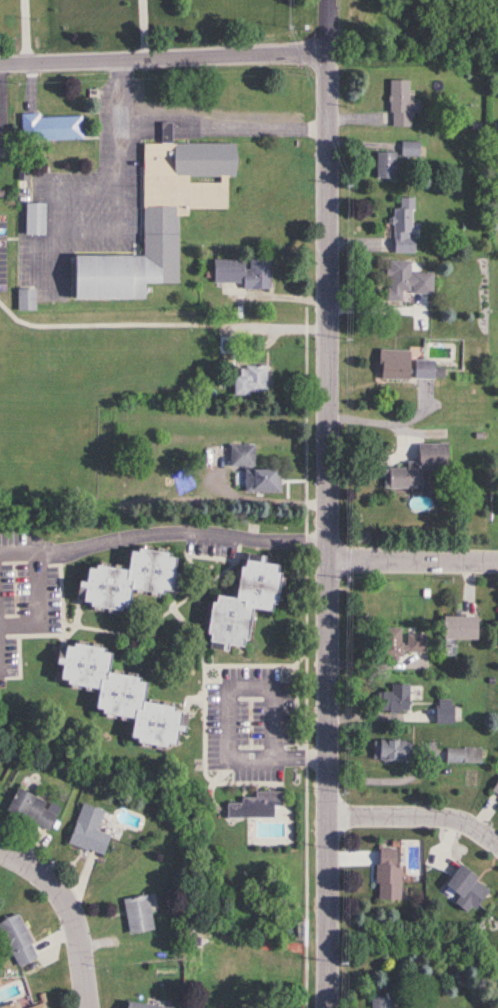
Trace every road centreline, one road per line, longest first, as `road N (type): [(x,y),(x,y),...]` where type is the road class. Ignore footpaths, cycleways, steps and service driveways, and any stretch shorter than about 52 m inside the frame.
road 1 (tertiary): [(329,1007),(330,0)]
road 2 (residential): [(0,62),(331,53)]
road 3 (residential): [(92,1007),(67,896),(0,847)]
road 4 (residential): [(328,814),(453,817),(497,837)]
road 5 (residential): [(497,561),(327,558)]

